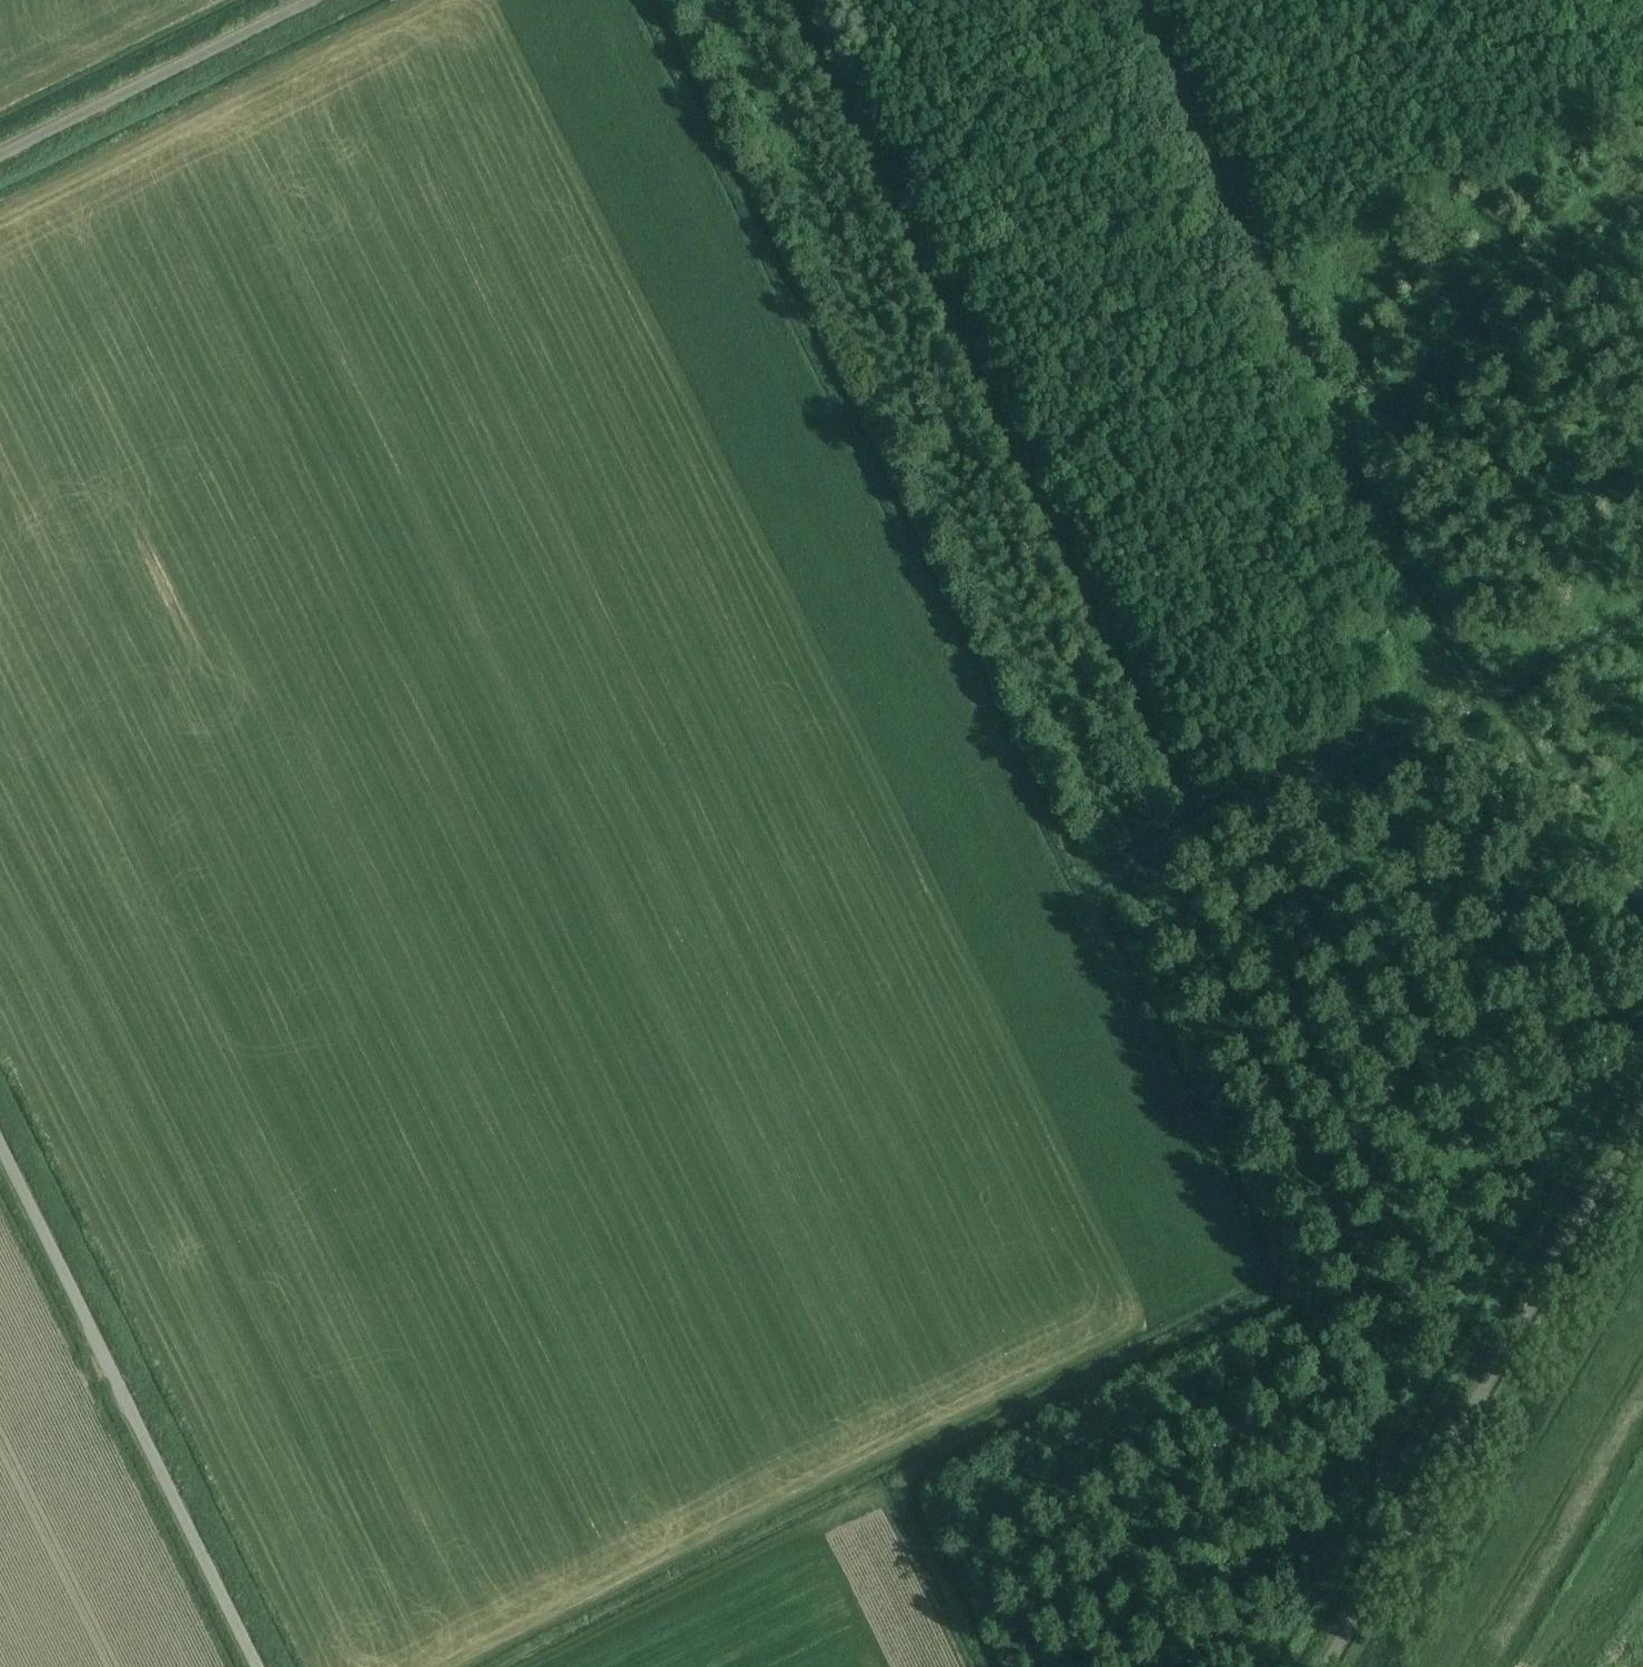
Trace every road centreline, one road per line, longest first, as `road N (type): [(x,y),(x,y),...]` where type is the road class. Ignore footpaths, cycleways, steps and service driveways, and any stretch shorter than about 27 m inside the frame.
road 1 (track): [(996,1666),(906,1488),(1285,1299)]
road 2 (unclassified): [(260,1666),(0,1138)]
road 3 (unclassified): [(0,154),(310,0)]
road 4 (track): [(1375,1453),(1285,1299)]

